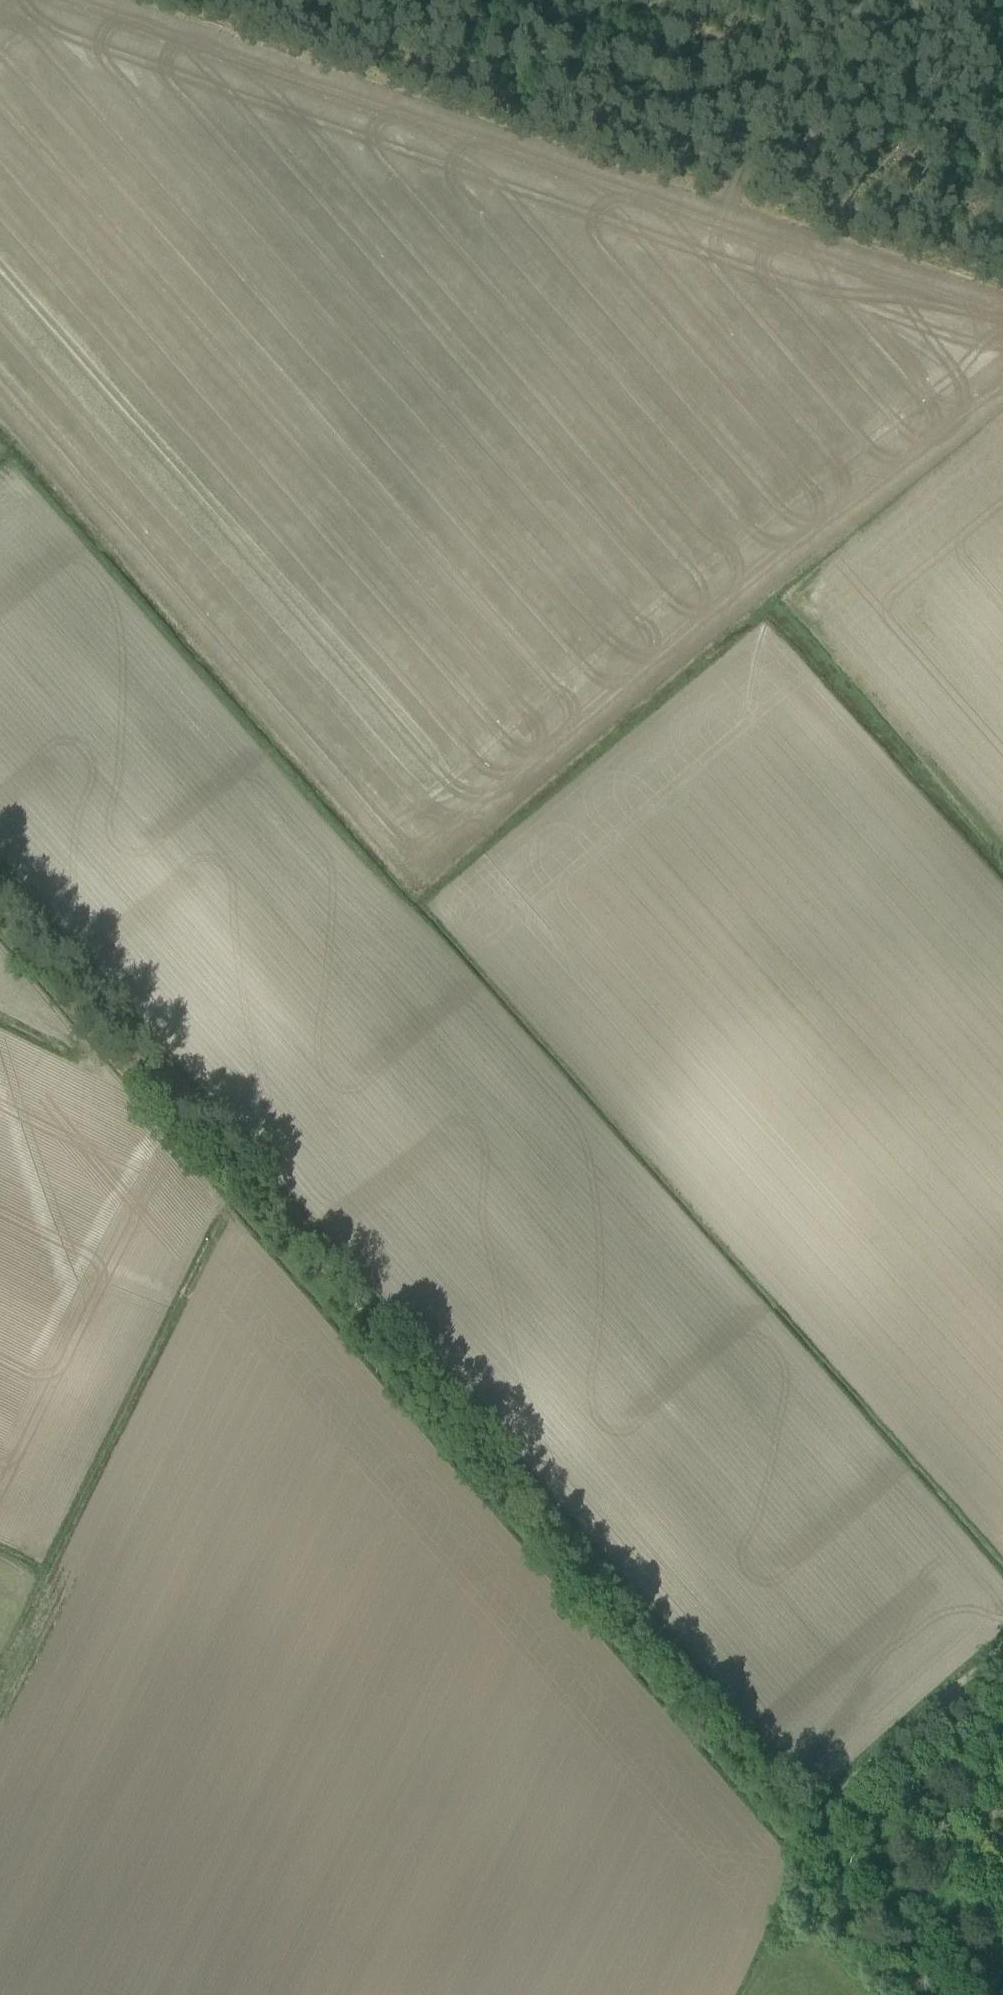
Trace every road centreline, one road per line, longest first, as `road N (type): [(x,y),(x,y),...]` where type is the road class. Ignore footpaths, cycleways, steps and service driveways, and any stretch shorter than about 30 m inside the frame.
road 1 (track): [(1002,1652),(900,1741),(792,1854),(723,1994)]
road 2 (track): [(880,0),(787,82),(756,132),(733,201)]

